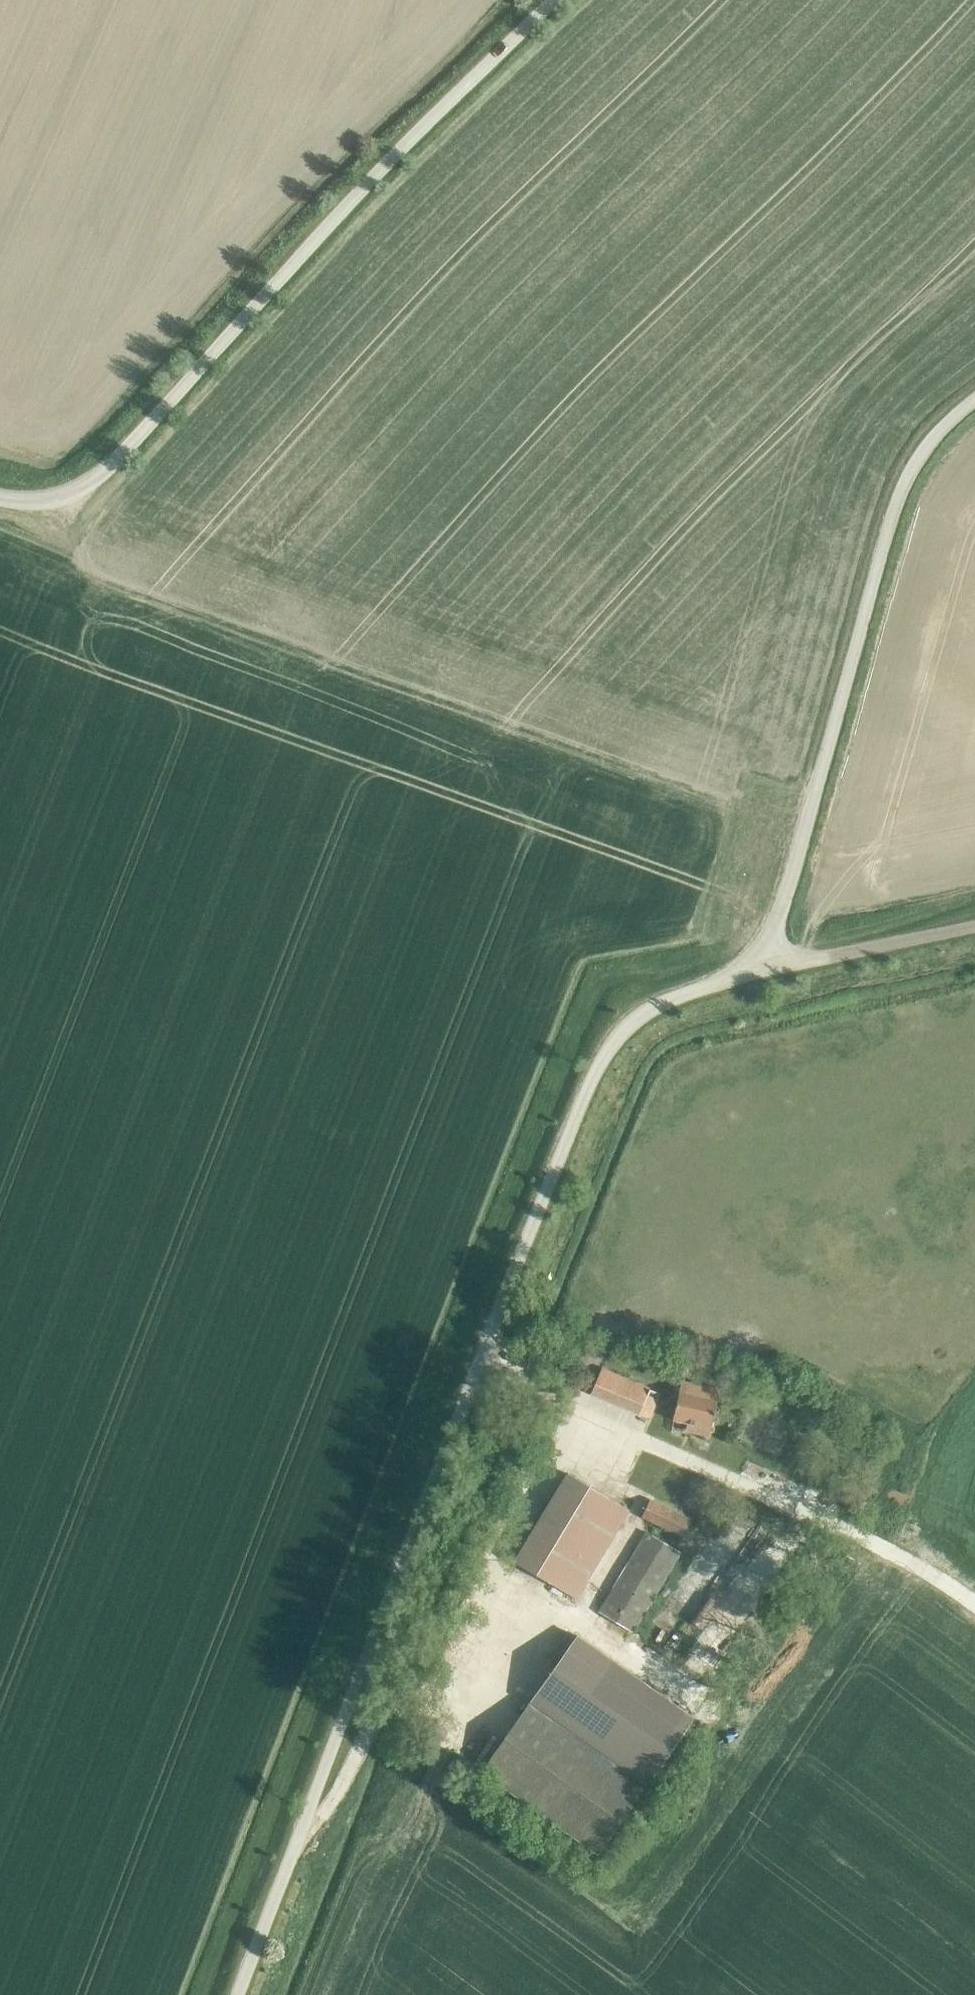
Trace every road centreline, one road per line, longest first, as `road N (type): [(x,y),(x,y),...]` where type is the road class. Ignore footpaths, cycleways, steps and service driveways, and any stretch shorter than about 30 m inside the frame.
road 1 (unclassified): [(235,1994),(599,1064),(636,1018),(666,1001),(772,969)]
road 2 (unclassified): [(0,497),(60,498),(97,477),(357,195),(553,0)]
road 3 (unclassified): [(772,969),(770,946),(893,507),(919,455),(974,398)]
road 4 (unclassified): [(974,924),(772,969)]

